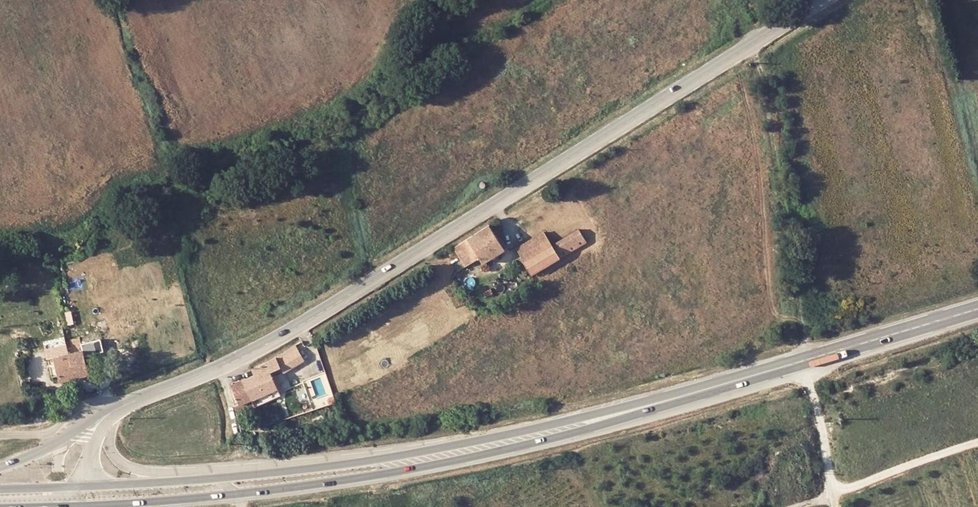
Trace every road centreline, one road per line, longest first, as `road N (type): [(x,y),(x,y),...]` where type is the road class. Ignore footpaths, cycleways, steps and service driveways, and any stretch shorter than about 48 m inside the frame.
road 1 (primary): [(820,0),(284,333),(129,401)]
road 2 (primary): [(80,506),(437,467),(762,373)]
road 3 (primary): [(353,464),(630,375),(686,320),(722,262)]
road 4 (primary): [(762,373),(353,464)]
road 5 (track): [(747,48),(762,74),(807,360)]
road 6 (primary): [(353,464),(118,487)]
road 7 (primary): [(977,309),(807,360)]
road 8 (unclassified): [(807,360),(831,492),(791,506)]
road 9 (primary): [(788,143),(744,149),(712,179),(704,222),(722,262)]
road 10 (primary): [(836,248),(912,287),(977,287)]
road 11 (primary): [(788,143),(810,0)]
road 12 (primary): [(836,248),(845,205),(839,184),(827,165),(788,143)]
road 13 (primary): [(722,262),(760,283),(782,284),(822,266),(836,248)]
road 14 (primary): [(112,408),(0,469)]

